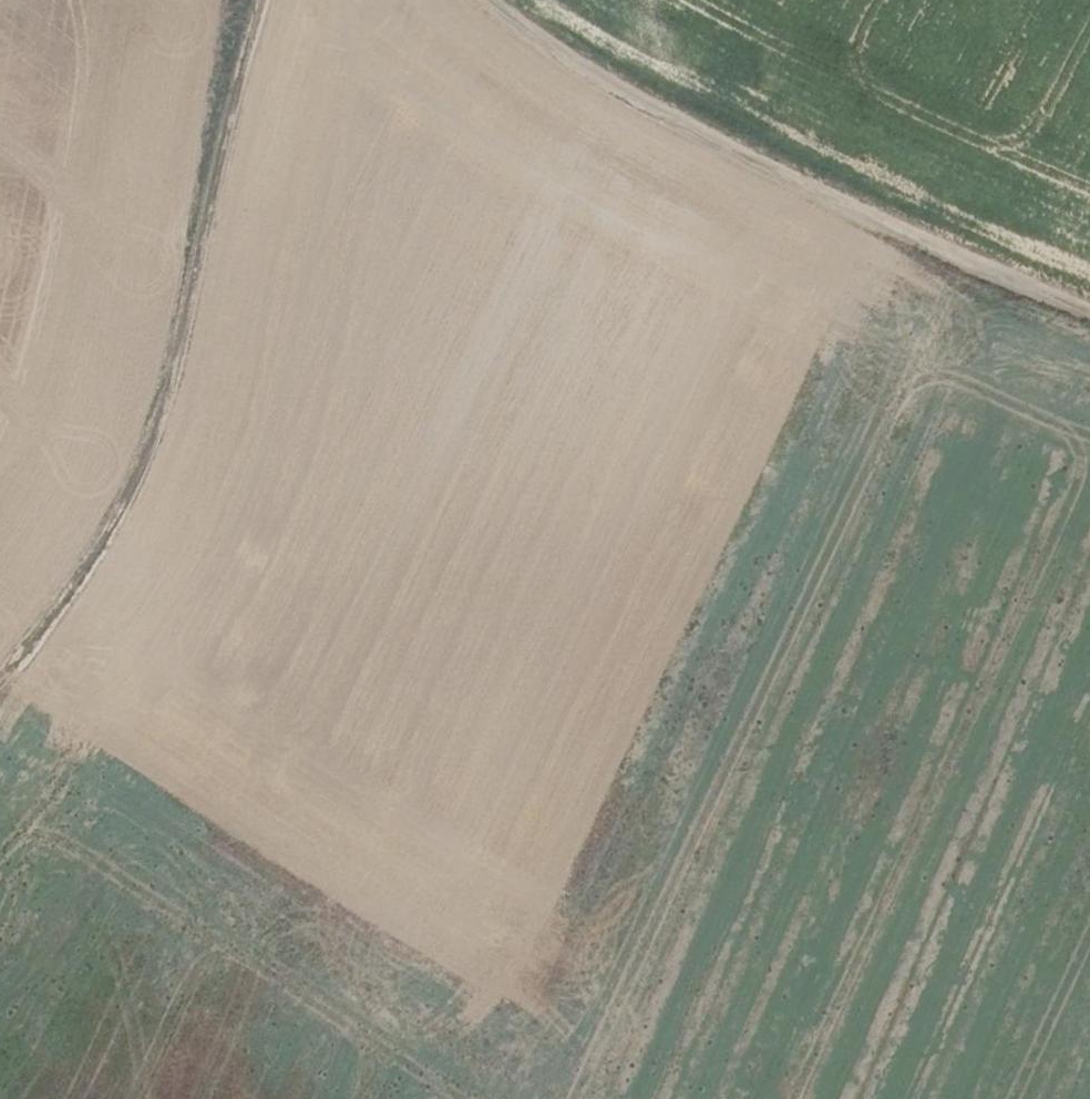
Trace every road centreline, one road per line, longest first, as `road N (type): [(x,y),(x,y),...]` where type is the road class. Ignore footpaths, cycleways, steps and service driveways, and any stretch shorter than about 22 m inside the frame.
road 1 (track): [(1089,313),(717,141),(555,50),(492,0)]

